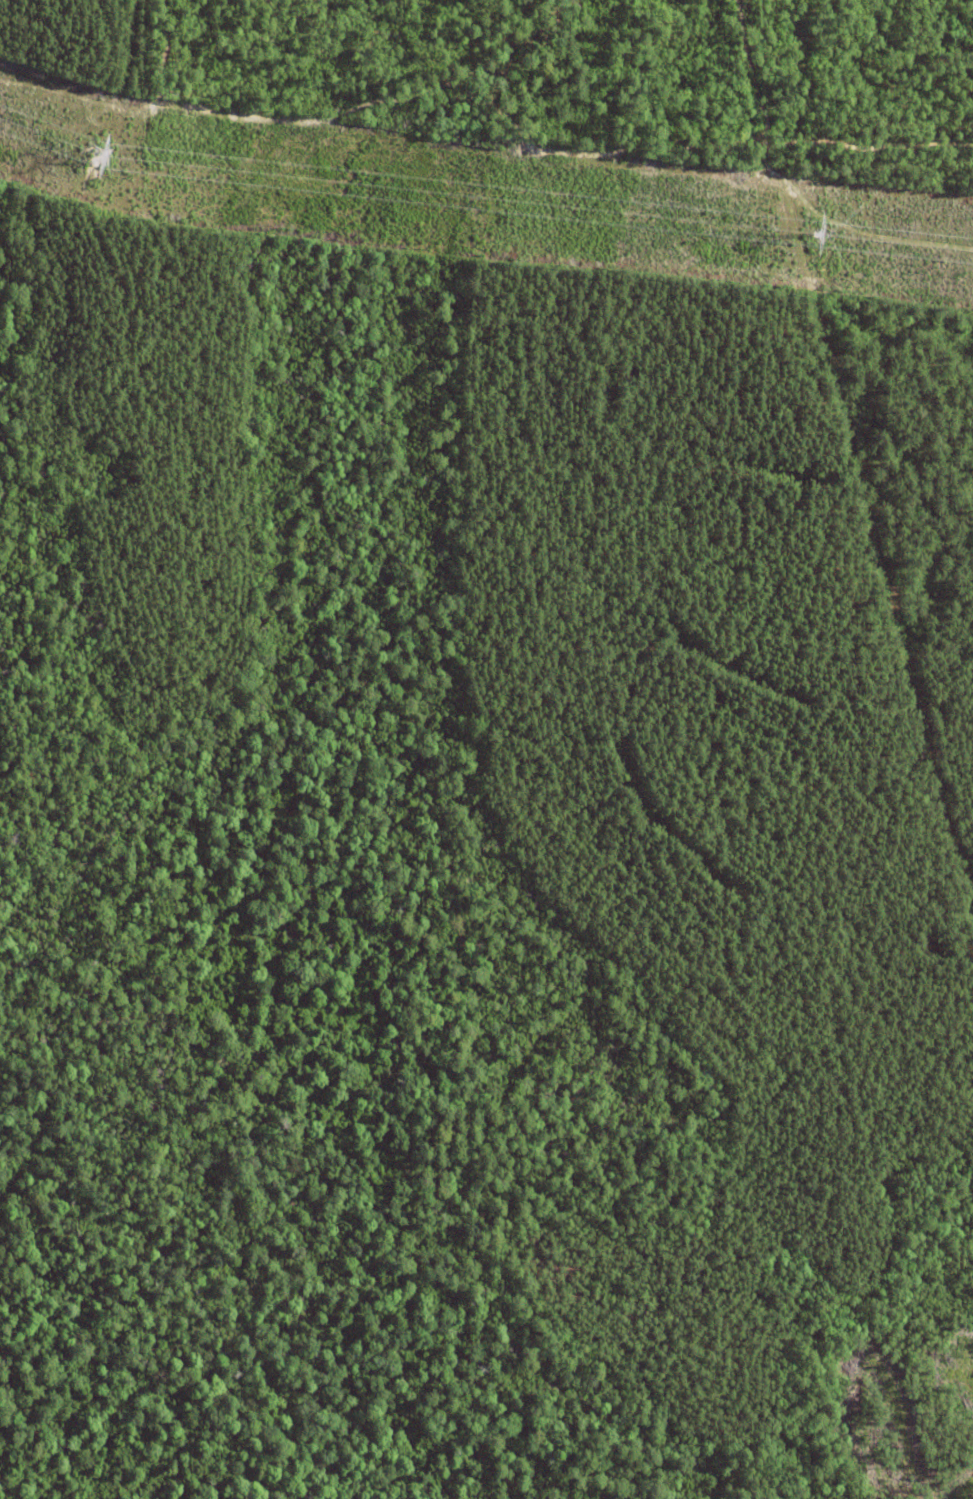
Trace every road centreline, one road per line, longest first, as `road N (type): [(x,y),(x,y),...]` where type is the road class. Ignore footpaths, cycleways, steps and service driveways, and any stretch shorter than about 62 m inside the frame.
road 1 (track): [(972,891),(941,800),(803,261),(769,170),(730,0)]

